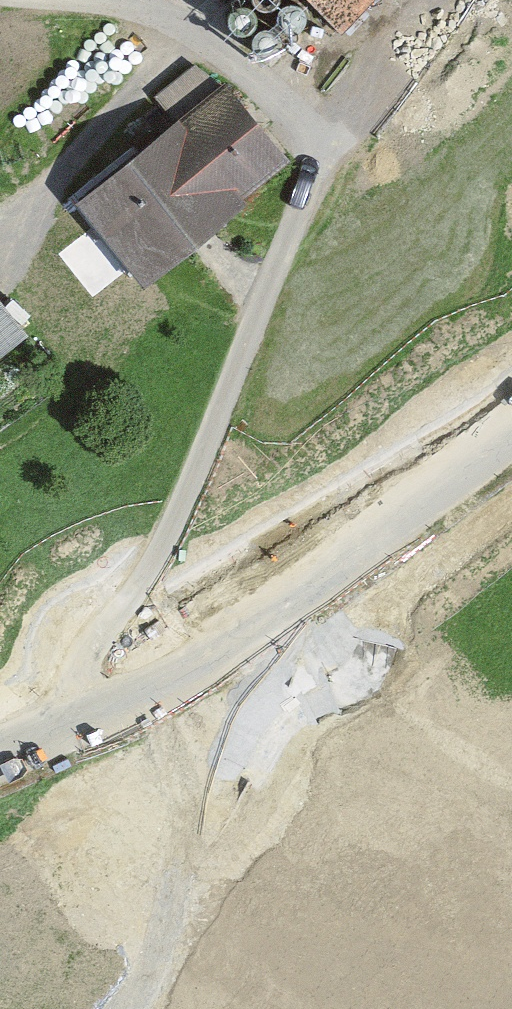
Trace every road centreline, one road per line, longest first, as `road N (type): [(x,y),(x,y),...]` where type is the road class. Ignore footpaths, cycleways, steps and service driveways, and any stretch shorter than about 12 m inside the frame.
road 1 (track): [(70,729),(89,652),(165,552),(297,229),(342,152),(460,0)]
road 2 (tertiary): [(0,759),(219,653),(511,429)]
road 3 (track): [(149,1008),(160,902),(279,695),(290,634),(275,611)]
road 4 (track): [(0,3),(121,19),(195,47),(342,152)]

